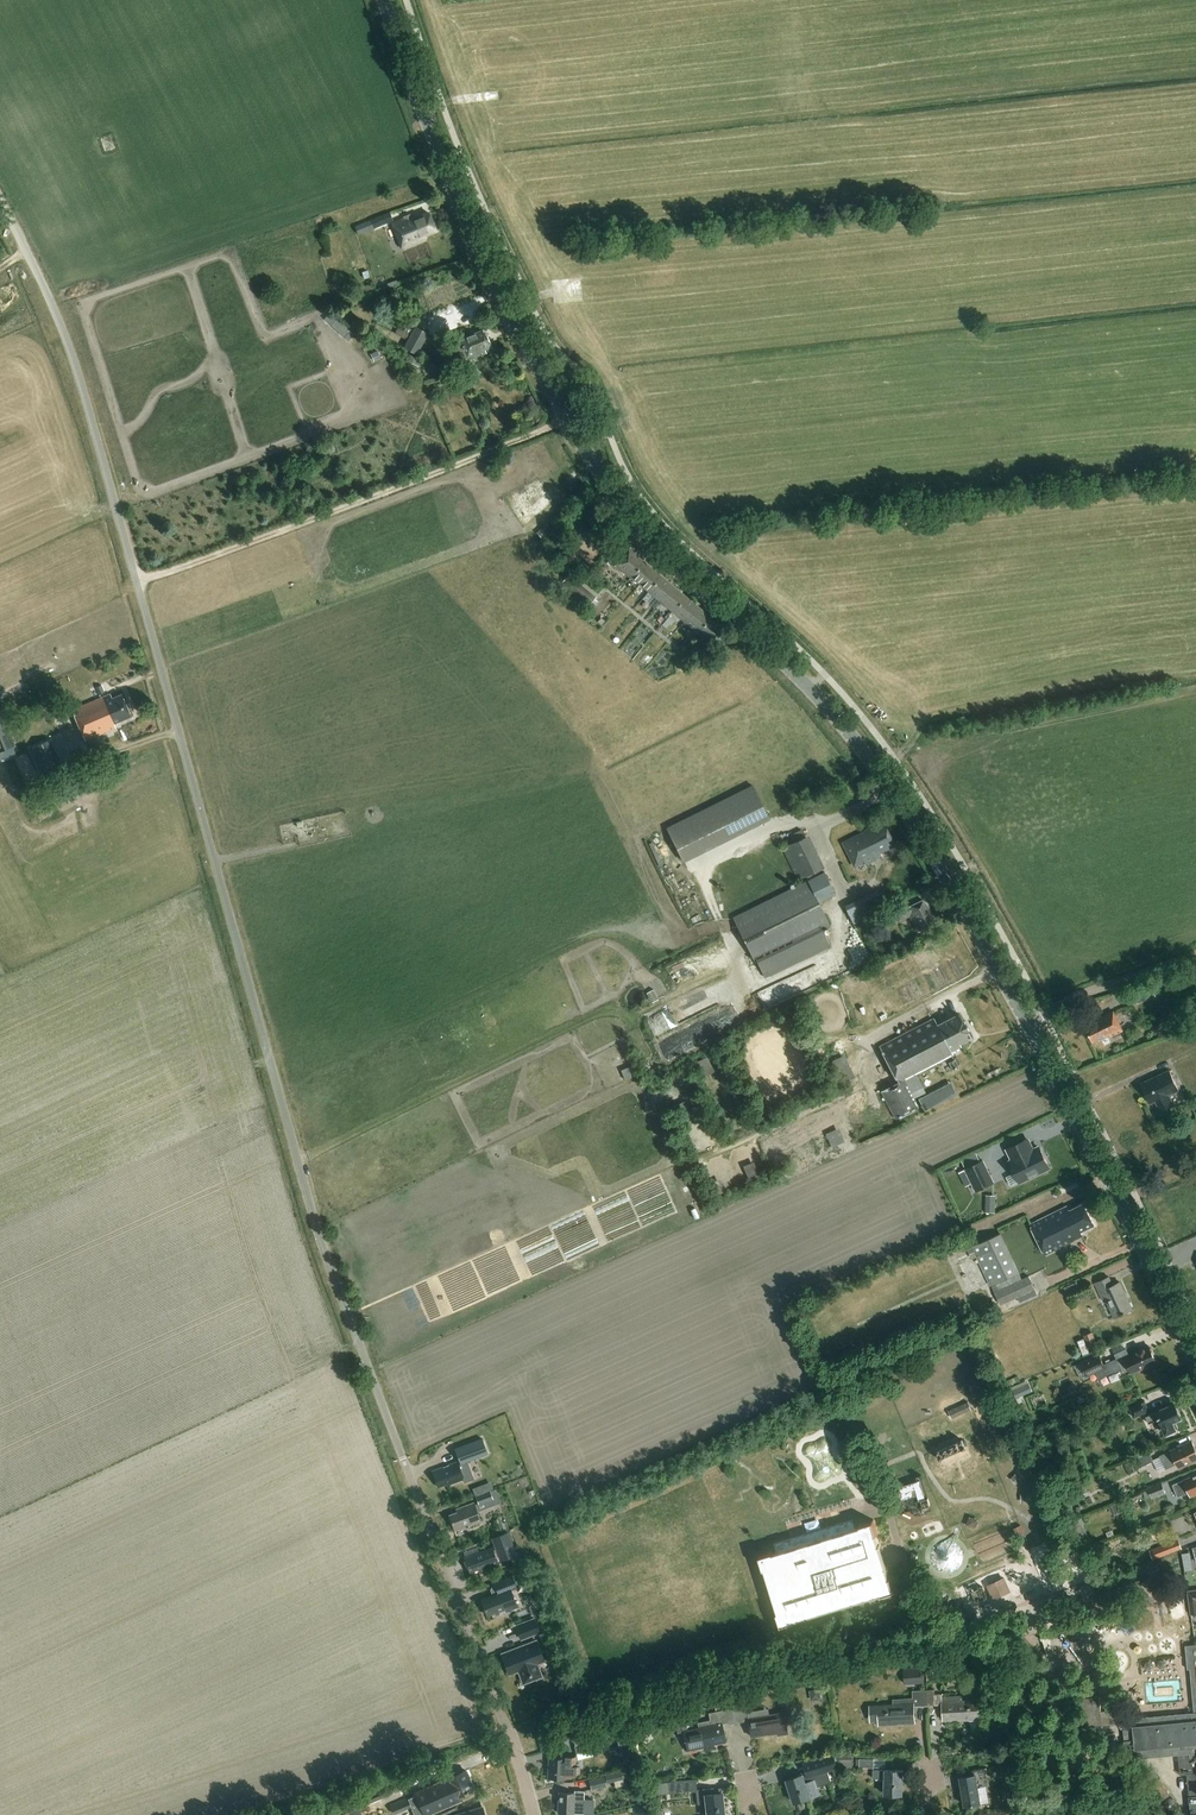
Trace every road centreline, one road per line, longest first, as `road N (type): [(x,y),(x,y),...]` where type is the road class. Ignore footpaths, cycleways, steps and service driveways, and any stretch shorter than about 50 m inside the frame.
road 1 (unclassified): [(532,1814),(315,1220),(65,338),(0,201)]
road 2 (tertiary): [(1030,1024),(877,767),(791,670),(650,542),(588,453),(456,194),(386,0)]
road 3 (track): [(138,582),(568,419)]
road 4 (track): [(299,1162),(602,1012),(633,1018),(690,988)]
road 5 (tertiary): [(1195,1357),(1030,1024)]
road 6 (unclassified): [(1030,1024),(1075,997),(1195,954)]

